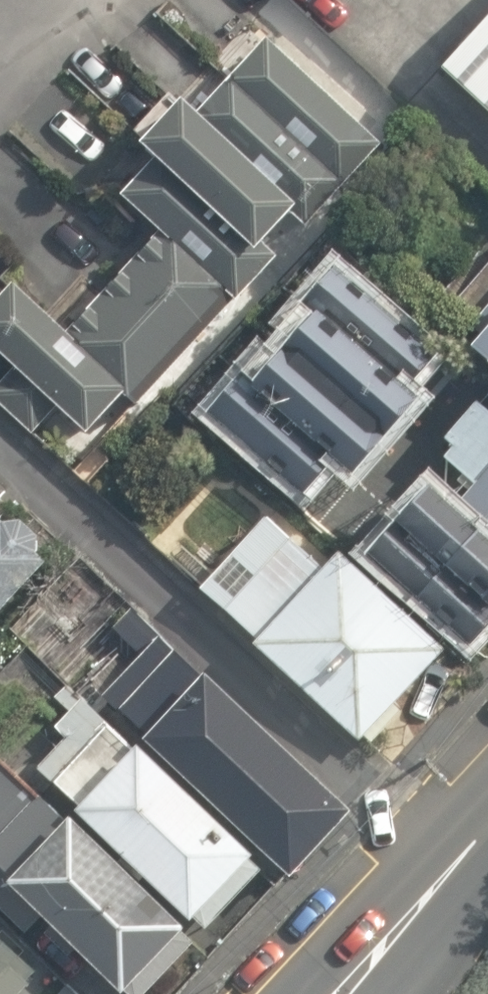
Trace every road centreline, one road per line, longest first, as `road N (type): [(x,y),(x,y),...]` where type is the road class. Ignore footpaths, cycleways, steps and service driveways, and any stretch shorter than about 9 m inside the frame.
road 1 (unclassified): [(453,880),(388,797),(0,442)]
road 2 (secondary): [(291,993),(453,880)]
road 3 (secondary): [(453,880),(387,993)]

